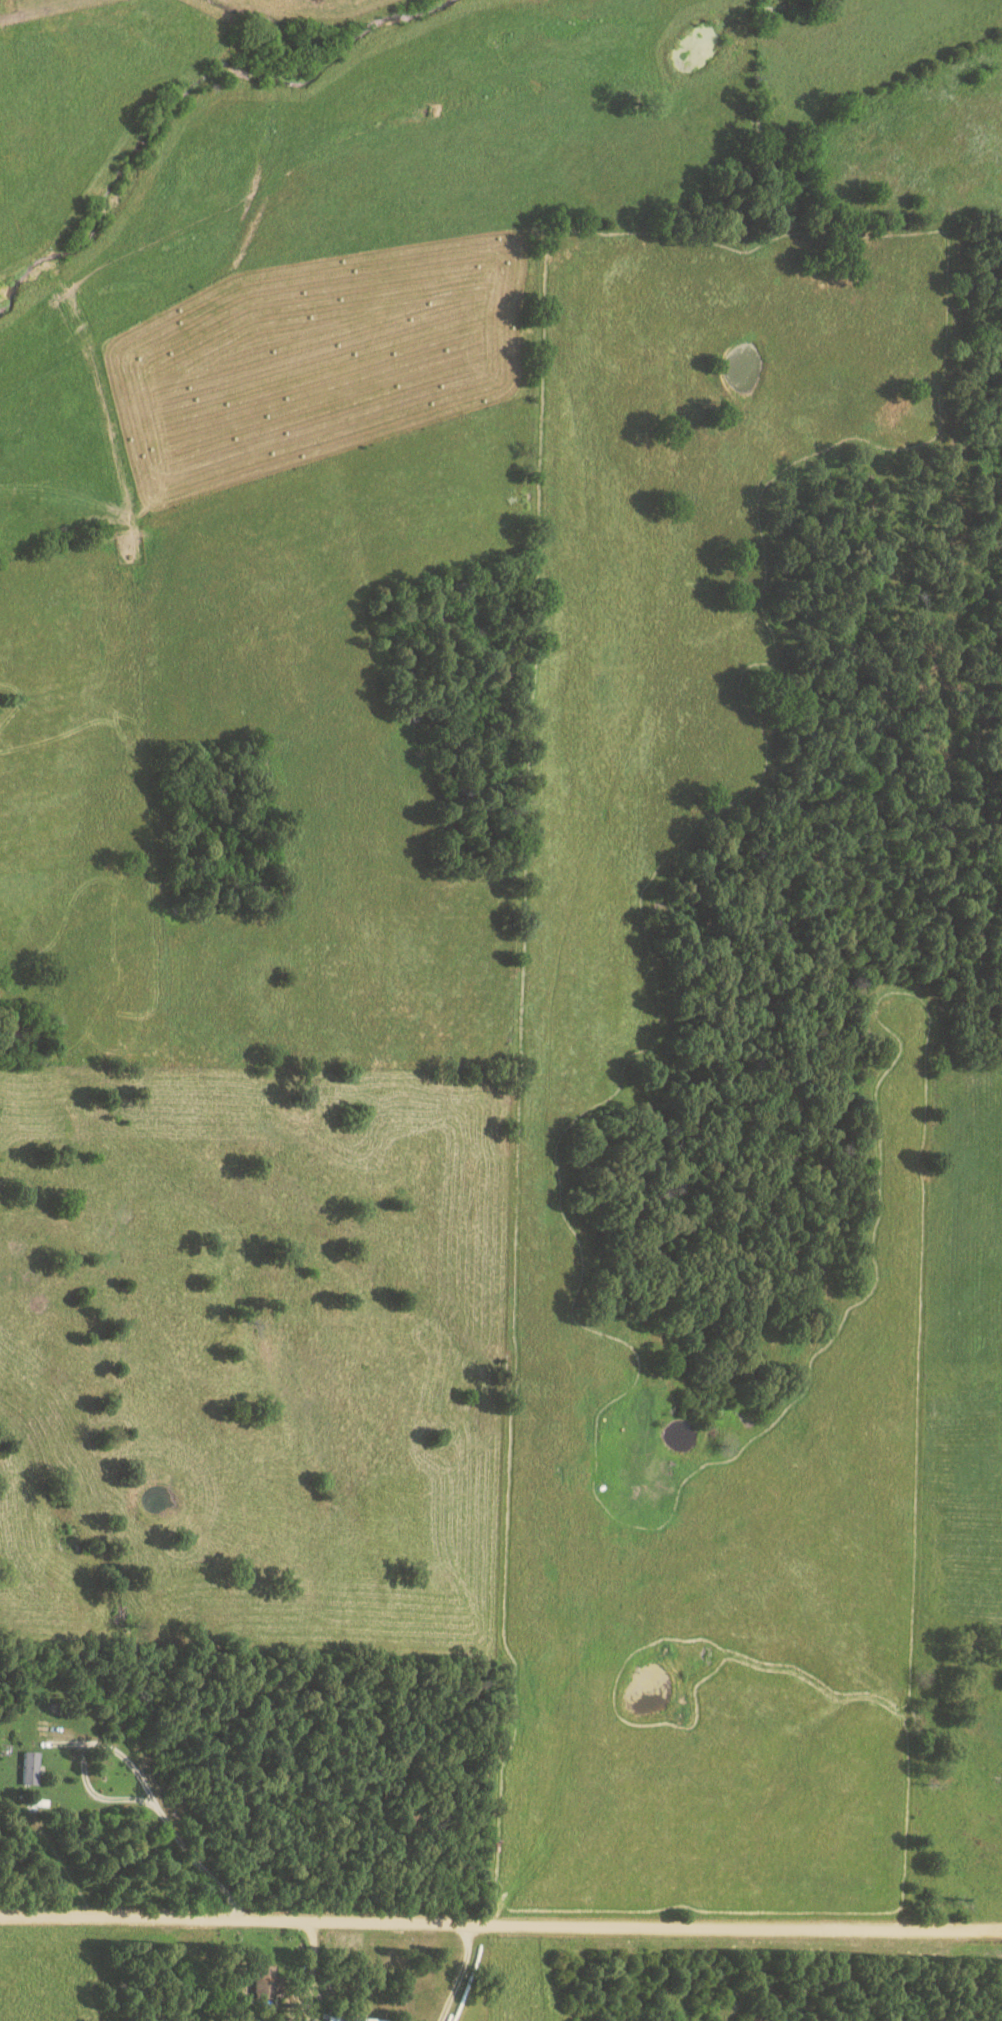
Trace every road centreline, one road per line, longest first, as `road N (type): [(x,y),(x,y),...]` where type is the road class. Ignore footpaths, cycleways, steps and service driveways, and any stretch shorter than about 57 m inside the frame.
road 1 (residential): [(1001,1927),(0,1922)]

